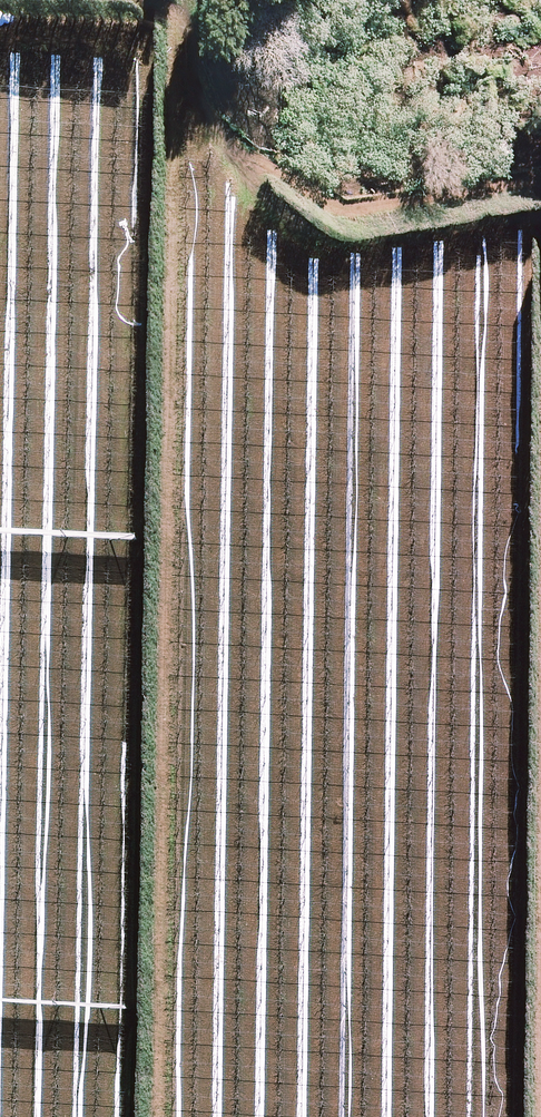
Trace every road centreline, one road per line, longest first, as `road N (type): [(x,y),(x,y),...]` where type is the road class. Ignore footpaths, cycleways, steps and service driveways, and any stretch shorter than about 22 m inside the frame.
road 1 (track): [(524,1116),(530,229),(511,217),(356,249),(309,241),(238,173),(203,123),(170,16),(6,0)]
road 2 (track): [(159,0),(139,1116)]
road 3 (track): [(238,173),(257,163),(344,208),(525,180),(540,188)]

